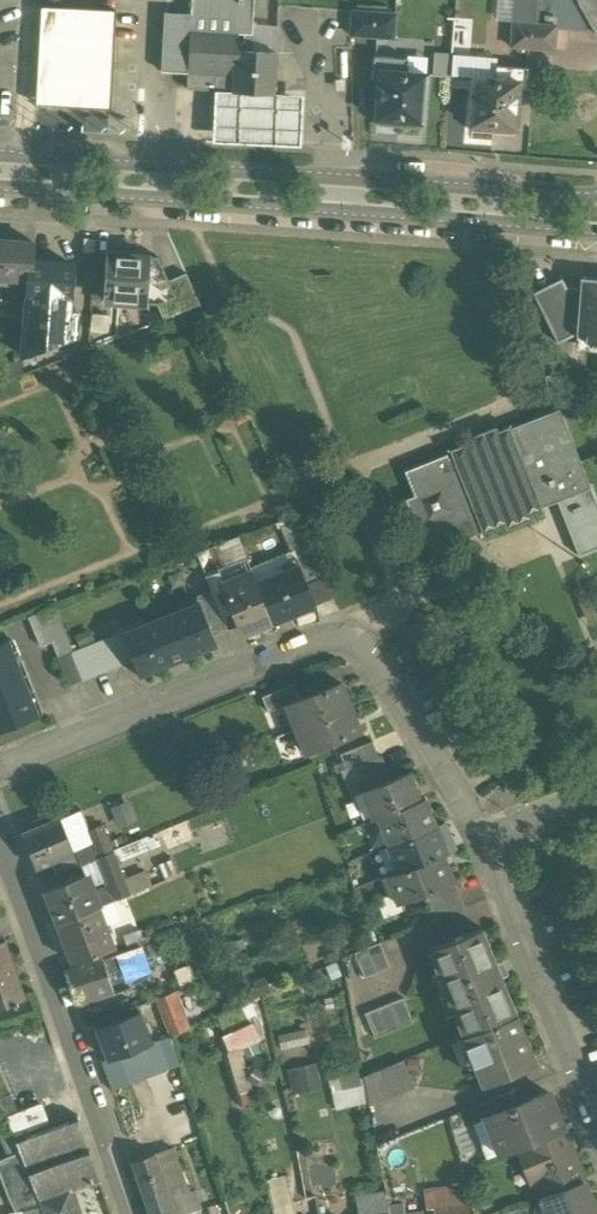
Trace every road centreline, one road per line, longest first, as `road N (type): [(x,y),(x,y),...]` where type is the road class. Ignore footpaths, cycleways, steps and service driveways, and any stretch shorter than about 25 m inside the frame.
road 1 (secondary): [(0,186),(596,236)]
road 2 (secondary): [(596,197),(0,156)]
road 3 (residential): [(0,773),(352,632)]
road 4 (residential): [(0,864),(127,1213)]
road 5 (residential): [(487,843),(596,1119)]
road 6 (residential): [(352,632),(487,843)]
road 7 (residential): [(352,632),(554,548)]

